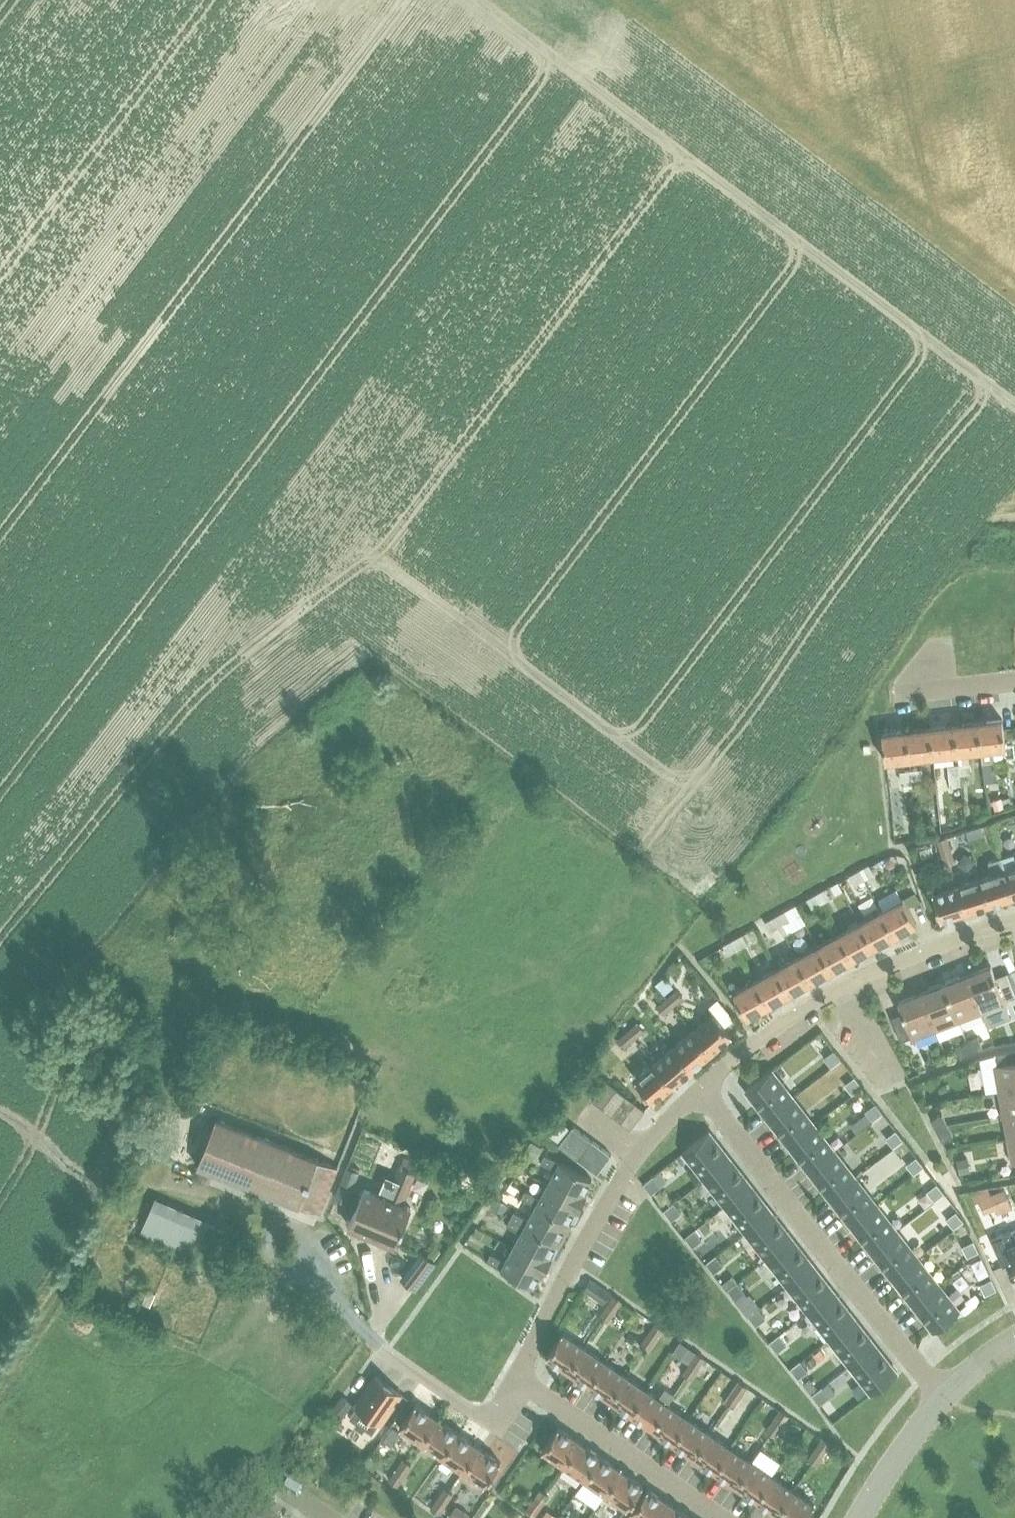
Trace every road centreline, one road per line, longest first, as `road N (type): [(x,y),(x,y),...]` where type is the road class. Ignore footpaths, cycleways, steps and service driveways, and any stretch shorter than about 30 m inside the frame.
road 1 (residential): [(940,1400),(701,1088)]
road 2 (residential): [(1014,922),(843,986),(743,1049),(701,1088)]
road 3 (residential): [(701,1088),(649,1141),(605,1204),(513,1381)]
road 4 (residential): [(722,1517),(513,1381)]
road 5 (residential): [(513,1381),(493,1411),(470,1412),(384,1350)]
road 6 (residential): [(858,1517),(940,1400)]

